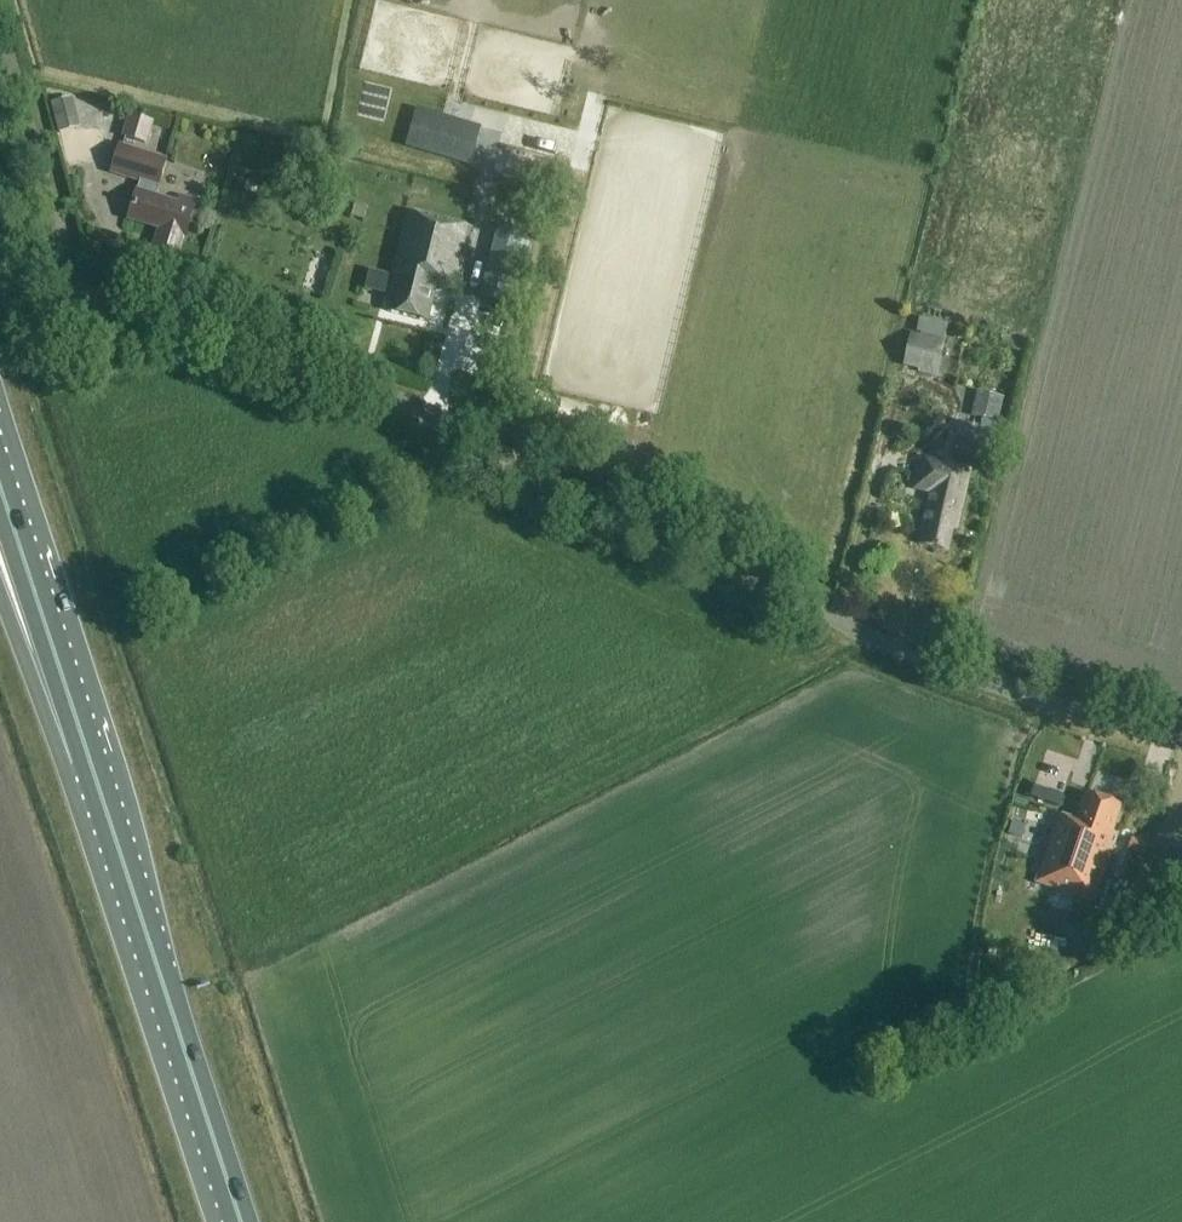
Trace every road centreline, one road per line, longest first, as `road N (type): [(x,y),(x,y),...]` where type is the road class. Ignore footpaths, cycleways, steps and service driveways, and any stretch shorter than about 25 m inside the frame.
road 1 (unclassified): [(86,323),(178,324),(375,390),(838,624),(963,675),(1181,744)]
road 2 (trunk): [(128,887),(0,403)]
road 3 (trunk): [(128,887),(0,492)]
road 4 (trunk): [(242,1221),(128,887)]
road 5 (trunk): [(0,579),(128,887)]
road 6 (track): [(838,624),(888,433)]

